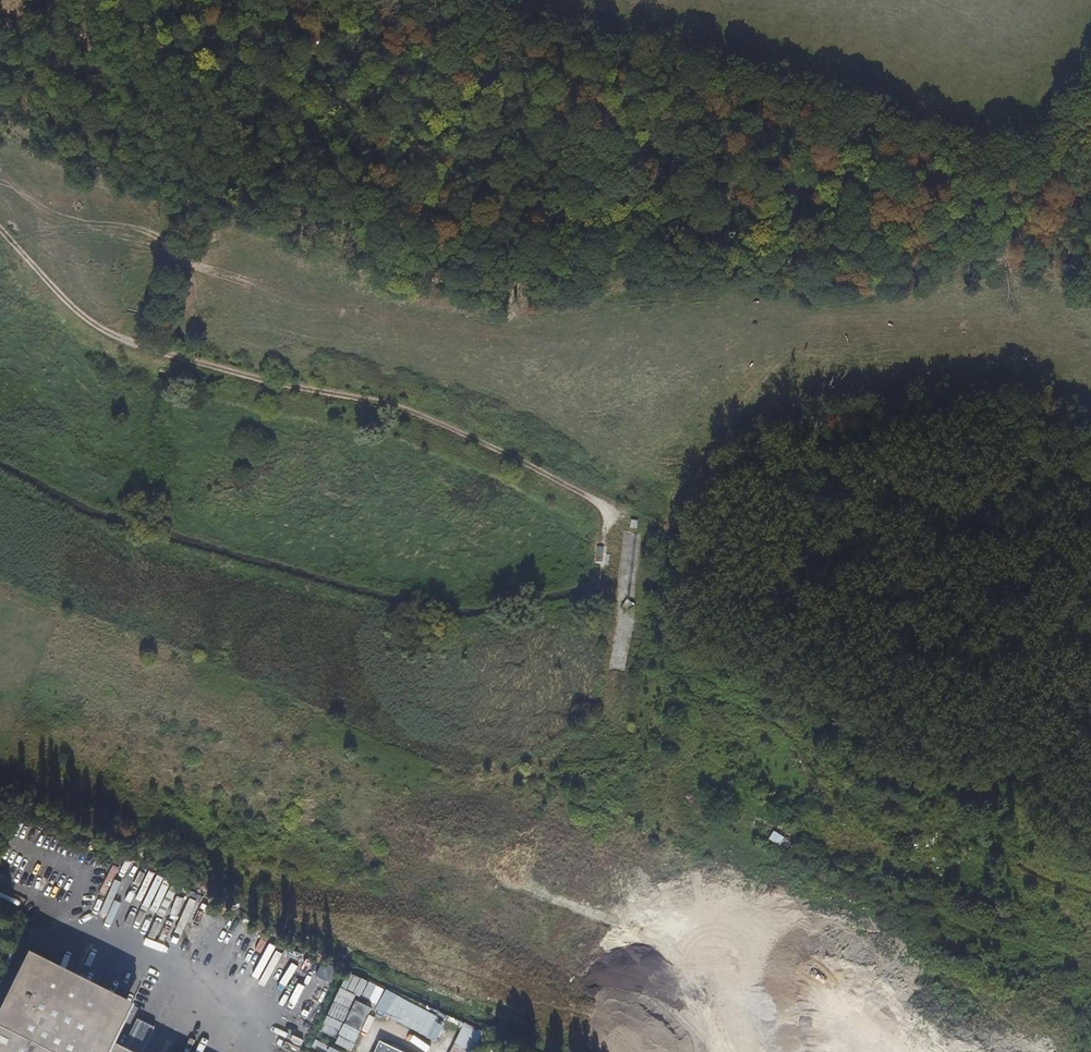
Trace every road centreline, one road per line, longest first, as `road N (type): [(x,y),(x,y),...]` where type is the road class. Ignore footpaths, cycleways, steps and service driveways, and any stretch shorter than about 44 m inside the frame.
road 1 (track): [(621,661),(639,519),(413,414),(116,336),(73,307),(0,226)]

